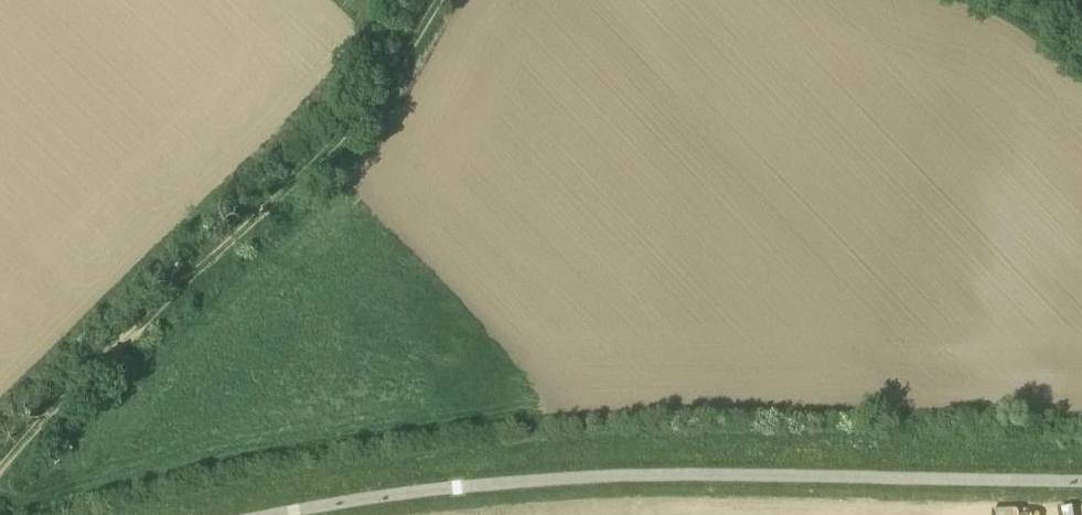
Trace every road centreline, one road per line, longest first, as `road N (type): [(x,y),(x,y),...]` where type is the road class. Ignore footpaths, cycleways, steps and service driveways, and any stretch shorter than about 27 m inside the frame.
road 1 (track): [(437,0),(340,136),(0,471)]

